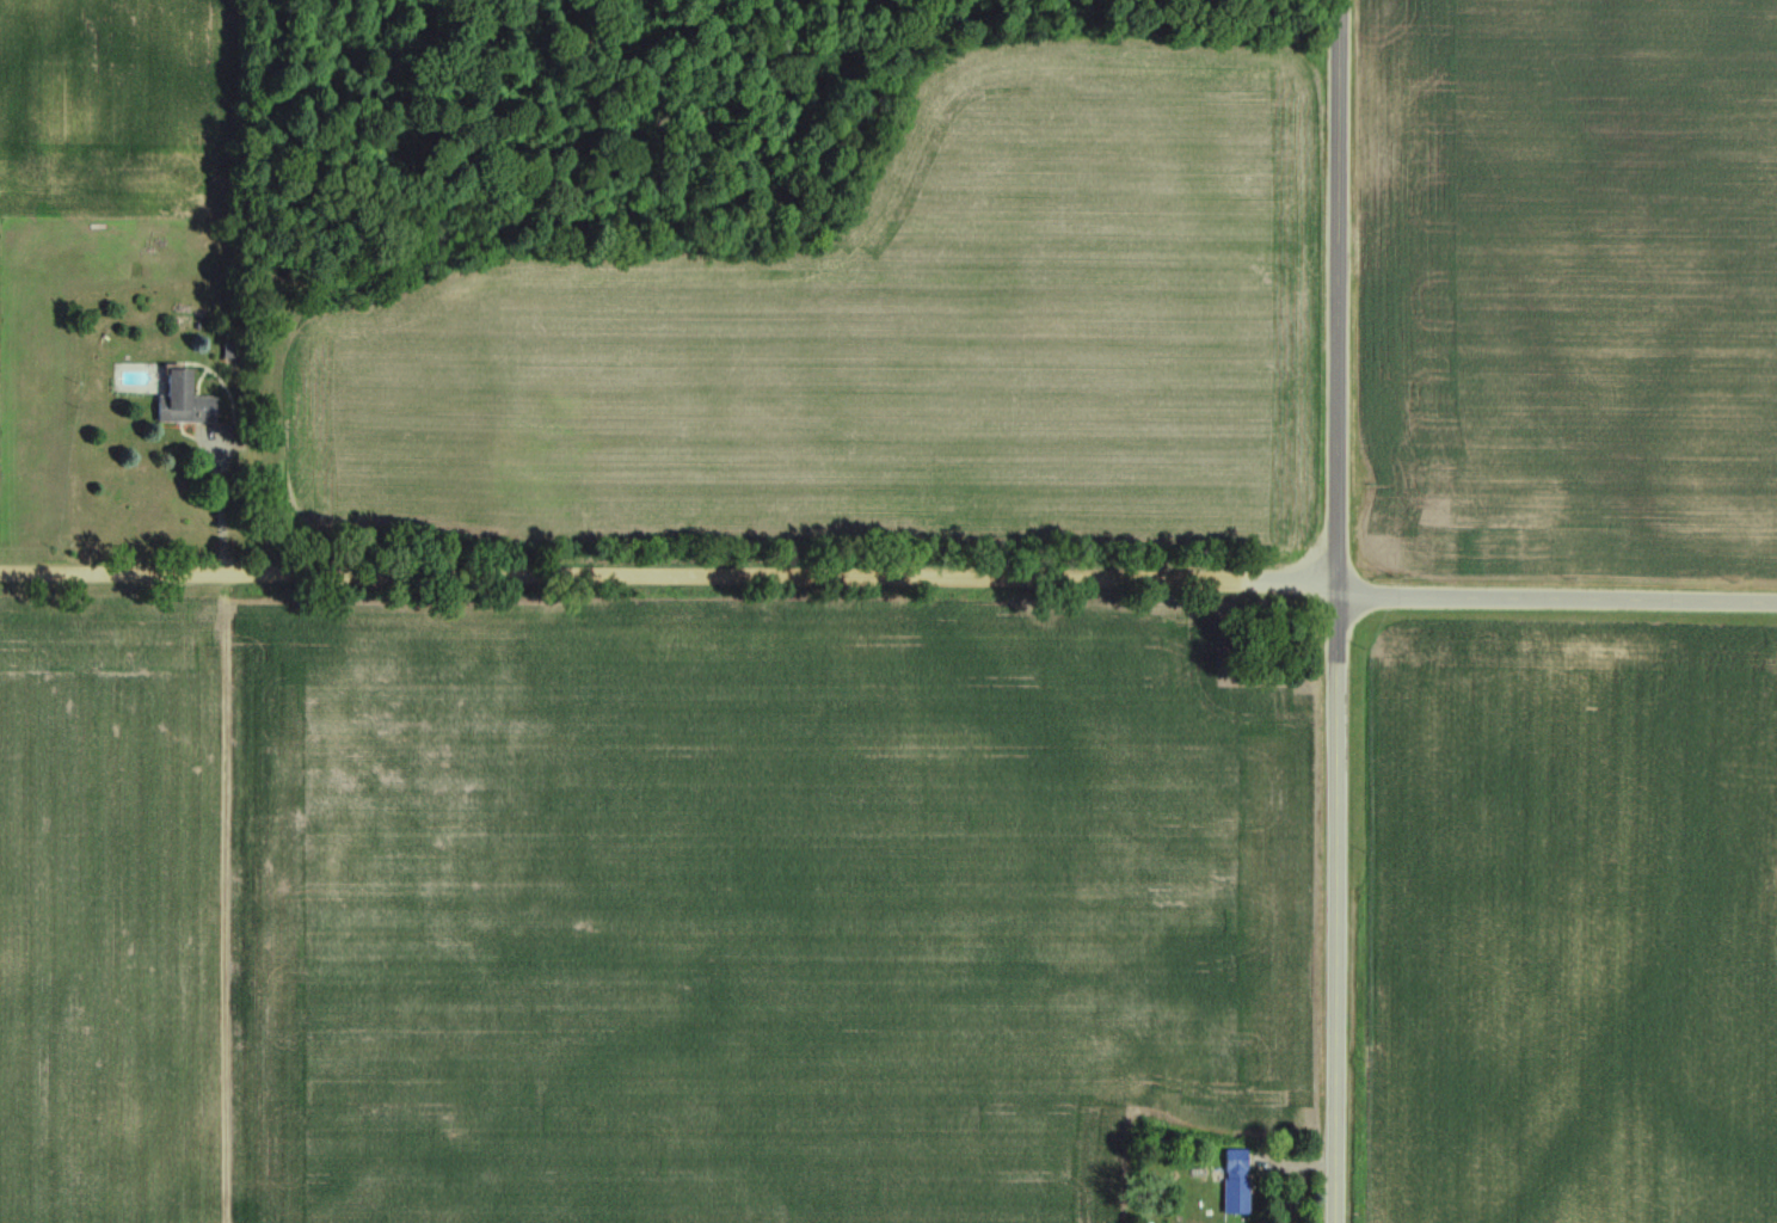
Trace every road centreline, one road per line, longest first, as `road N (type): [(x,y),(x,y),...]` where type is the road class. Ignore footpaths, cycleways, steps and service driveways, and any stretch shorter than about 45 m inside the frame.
road 1 (residential): [(1340,583),(0,578)]
road 2 (tertiary): [(1338,1222),(1341,0)]
road 3 (residential): [(1340,600),(1776,607)]

